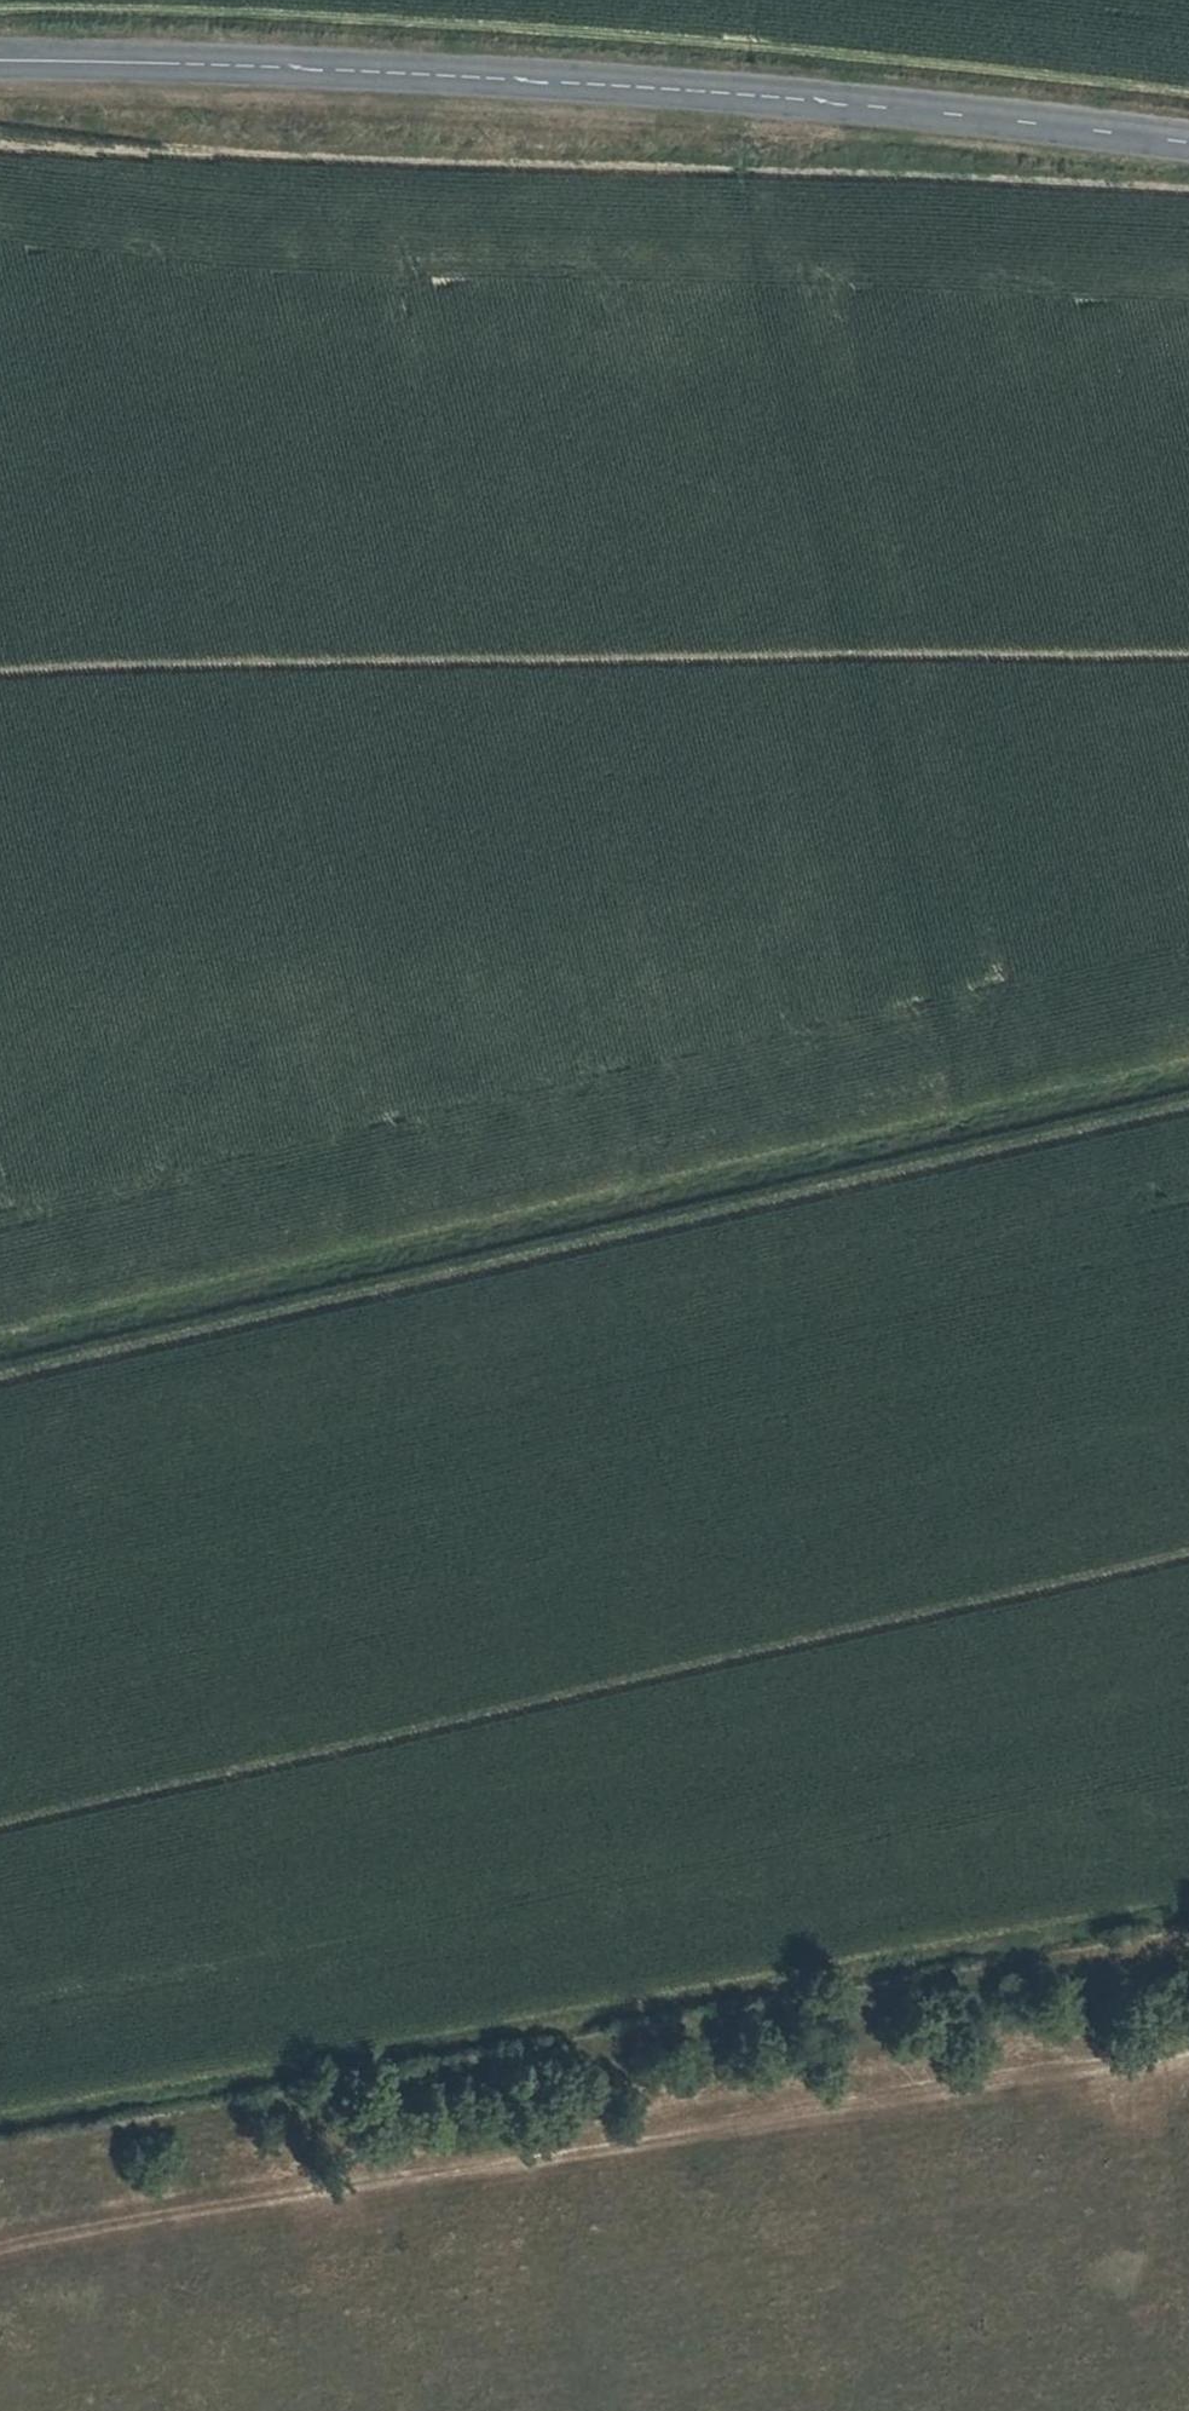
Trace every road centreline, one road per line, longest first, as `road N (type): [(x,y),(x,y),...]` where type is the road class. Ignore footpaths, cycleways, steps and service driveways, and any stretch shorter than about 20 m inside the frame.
road 1 (secondary): [(0,67),(922,113),(1188,152)]

